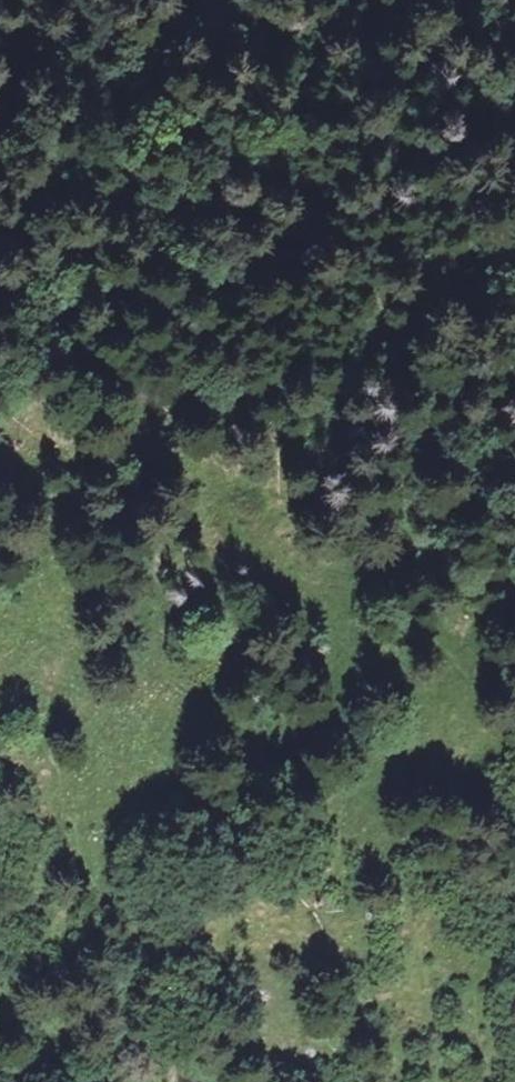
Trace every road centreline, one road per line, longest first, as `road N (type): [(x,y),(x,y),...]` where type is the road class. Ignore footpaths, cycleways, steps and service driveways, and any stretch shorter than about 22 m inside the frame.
road 1 (track): [(0,619),(226,703),(321,767),(514,870)]

